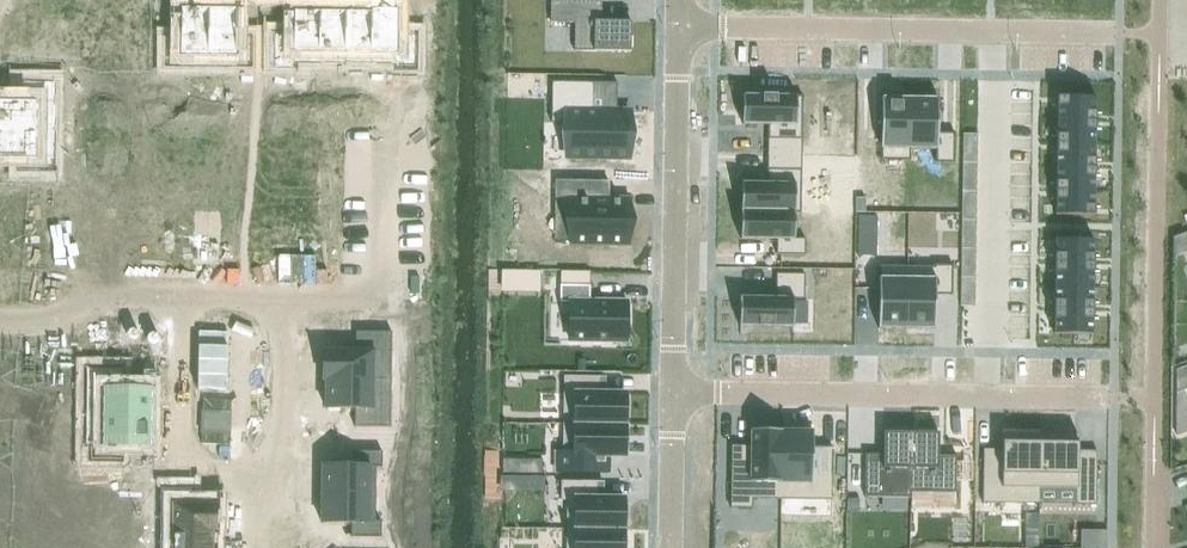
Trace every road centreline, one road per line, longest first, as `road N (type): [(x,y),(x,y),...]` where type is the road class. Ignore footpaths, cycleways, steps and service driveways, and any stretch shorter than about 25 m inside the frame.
road 1 (residential): [(677,29),(1111,34)]
road 2 (residential): [(672,393),(1102,399)]
road 3 (residential): [(677,29),(672,393)]
road 4 (residential): [(385,131),(383,299),(284,298)]
road 5 (residential): [(254,478),(179,478),(181,297)]
road 6 (residential): [(254,478),(266,478),(283,461),(284,298)]
road 7 (residential): [(181,297),(88,296),(59,323),(0,323)]
road 8 (residential): [(672,393),(671,547)]

